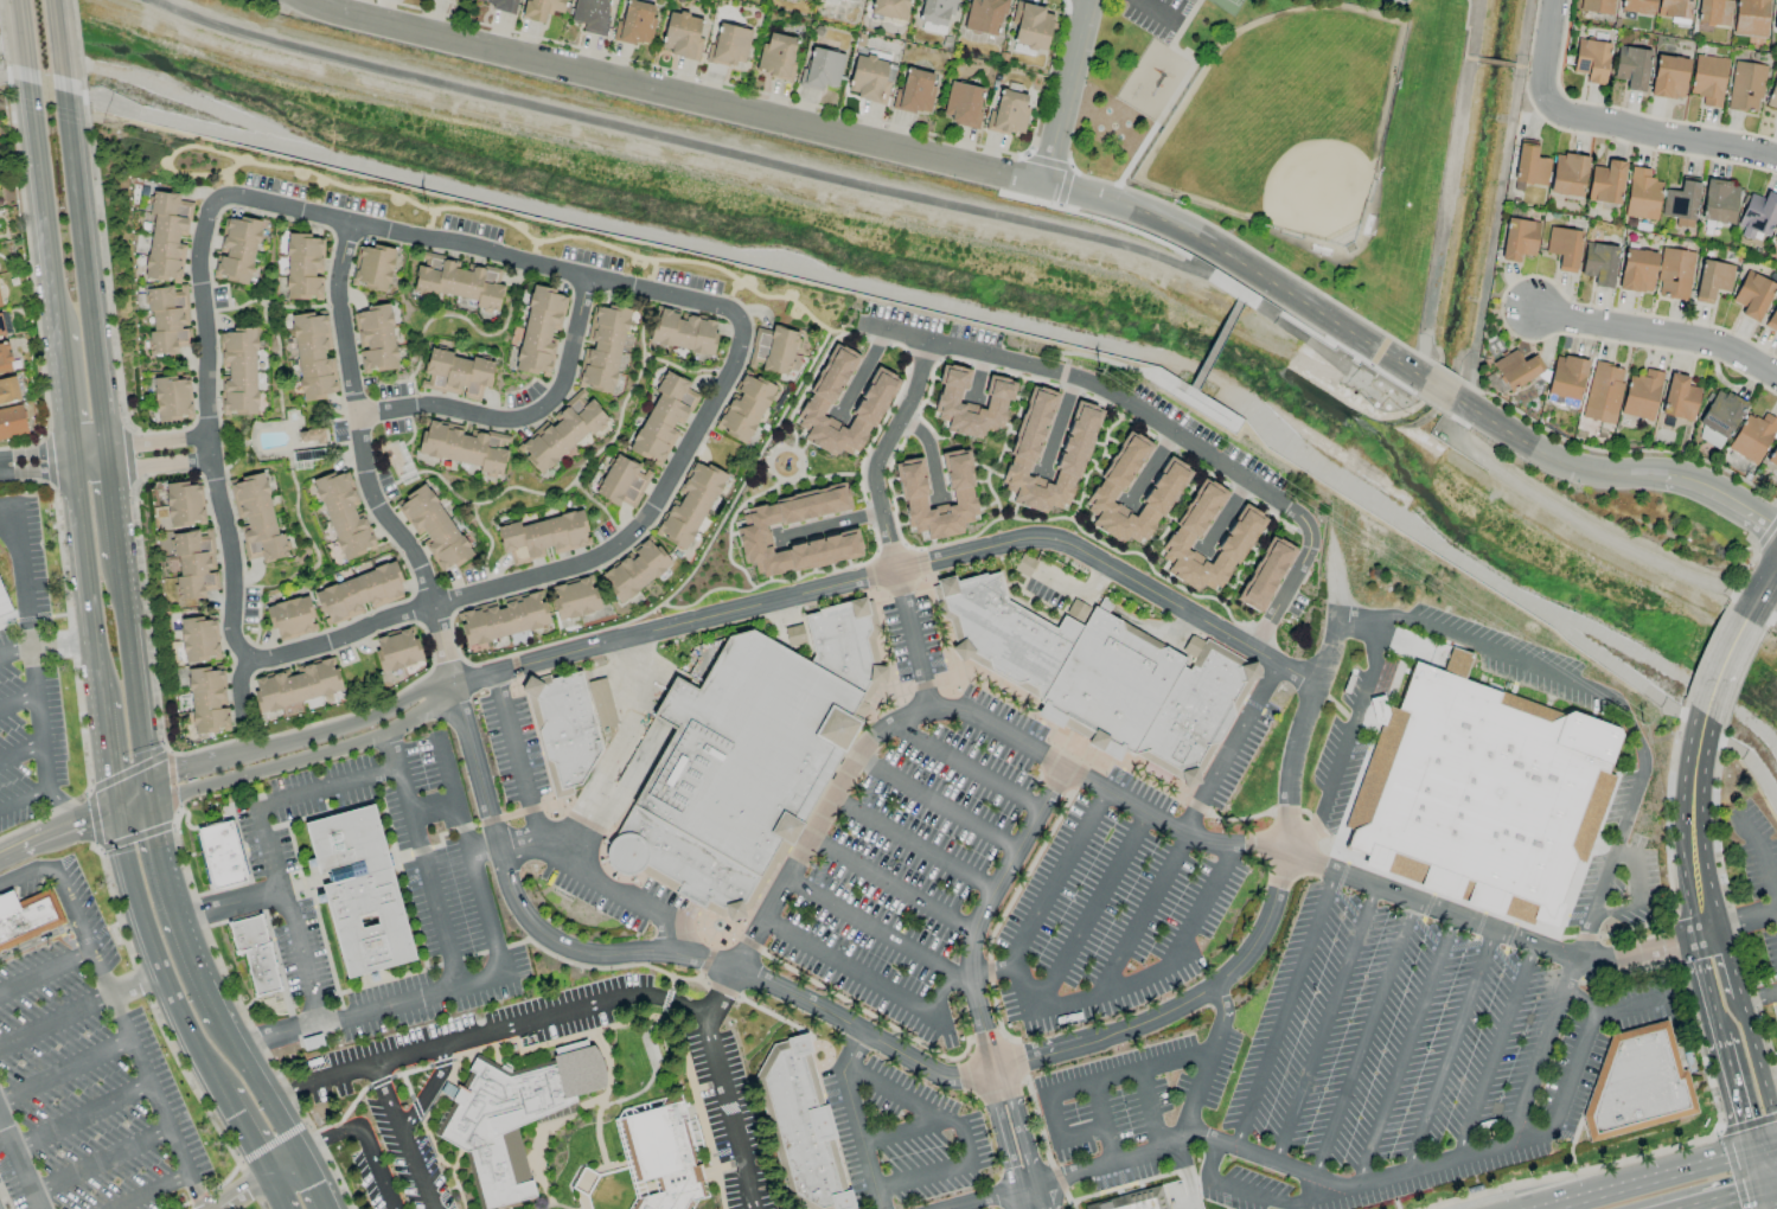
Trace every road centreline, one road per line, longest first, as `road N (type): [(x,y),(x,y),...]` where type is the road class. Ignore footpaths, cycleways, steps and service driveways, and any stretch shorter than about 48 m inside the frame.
road 1 (residential): [(311,0),(1050,184),(1158,218),(1424,383)]
road 2 (residential): [(449,690),(517,665),(1038,537),(1065,542),(1319,684)]
road 3 (residential): [(244,661),(271,660),(605,558),(651,523),(736,365),(739,319)]
road 4 (residential): [(1255,650),(1304,556),(1302,520),(1075,378),(862,326)]
road 5 (residential): [(218,200),(350,223),(739,319)]
road 6 (residential): [(449,690),(416,558),(363,476),(335,288),(350,223)]
road 7 (residential): [(244,661),(231,634),(234,563),(207,446),(207,339),(197,268),(207,213),(218,200)]
road 8 (secondary): [(107,458),(71,96)]
road 9 (residential): [(1455,402),(1557,462),(1682,476),(1776,530)]
road 10 (residential): [(592,280),(579,352),(554,404),(525,420),(434,404),(357,417)]
road 11 (residential): [(146,794),(184,792),(386,734),(449,690)]
road 12 (residential): [(449,690),(423,690),(373,718),(180,772),(146,794)]
road 13 (secondary): [(120,806),(154,941),(194,1042),(224,1089)]
road 14 (residential): [(1776,378),(1726,346),(1534,308)]
road 15 (residential): [(1699,911),(1693,938),(1749,1153)]
road 16 (residential): [(894,574),(874,474),(920,386),(928,341)]
road 17 (secondary): [(73,462),(103,706)]
road 18 (secondary): [(146,794),(119,556)]
road 19 (residential): [(1776,1136),(1714,932),(1699,911)]
road 20 (secondary): [(217,1018),(172,903),(146,794)]
road 21 (residential): [(1776,159),(1547,109)]
road 22 (secondary): [(26,82),(55,309)]
road 23 (trunk): [(1749,1153),(1543,1208)]
road 24 (residential): [(1699,911),(1687,793),(1706,719)]
road 25 (tertiary): [(1050,184),(1086,0)]
road 26 (secondary): [(296,1156),(217,1018)]
road 27 (secondary): [(58,335),(73,462)]

